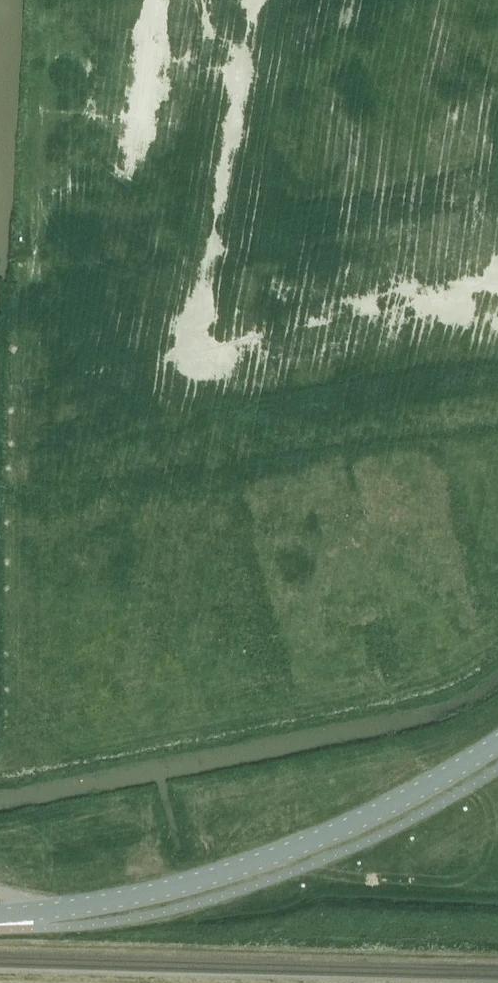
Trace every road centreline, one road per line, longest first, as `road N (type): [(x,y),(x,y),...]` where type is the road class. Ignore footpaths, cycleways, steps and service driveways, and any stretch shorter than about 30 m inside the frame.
road 1 (tertiary): [(0,916),(107,901),(233,871),(361,821),(497,743)]

